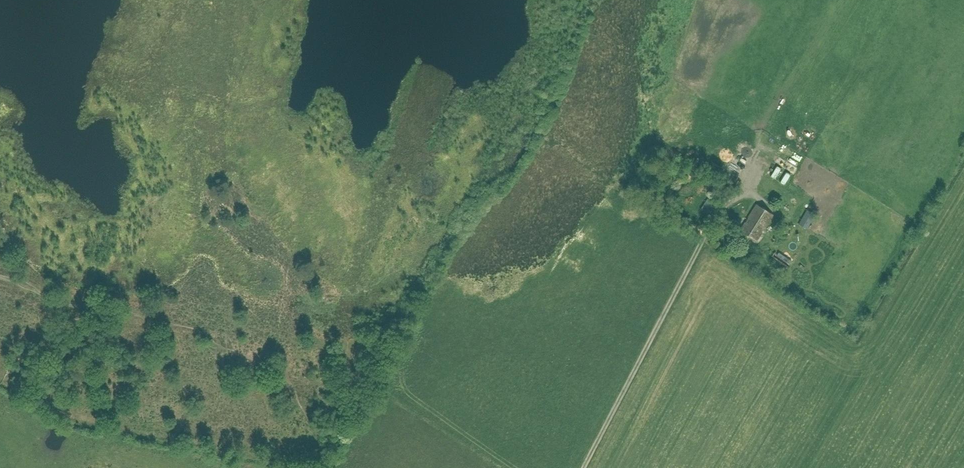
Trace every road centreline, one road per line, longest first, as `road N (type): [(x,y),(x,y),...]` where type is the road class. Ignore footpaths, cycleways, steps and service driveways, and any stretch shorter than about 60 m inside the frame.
road 1 (track): [(706,228),(583,467)]

